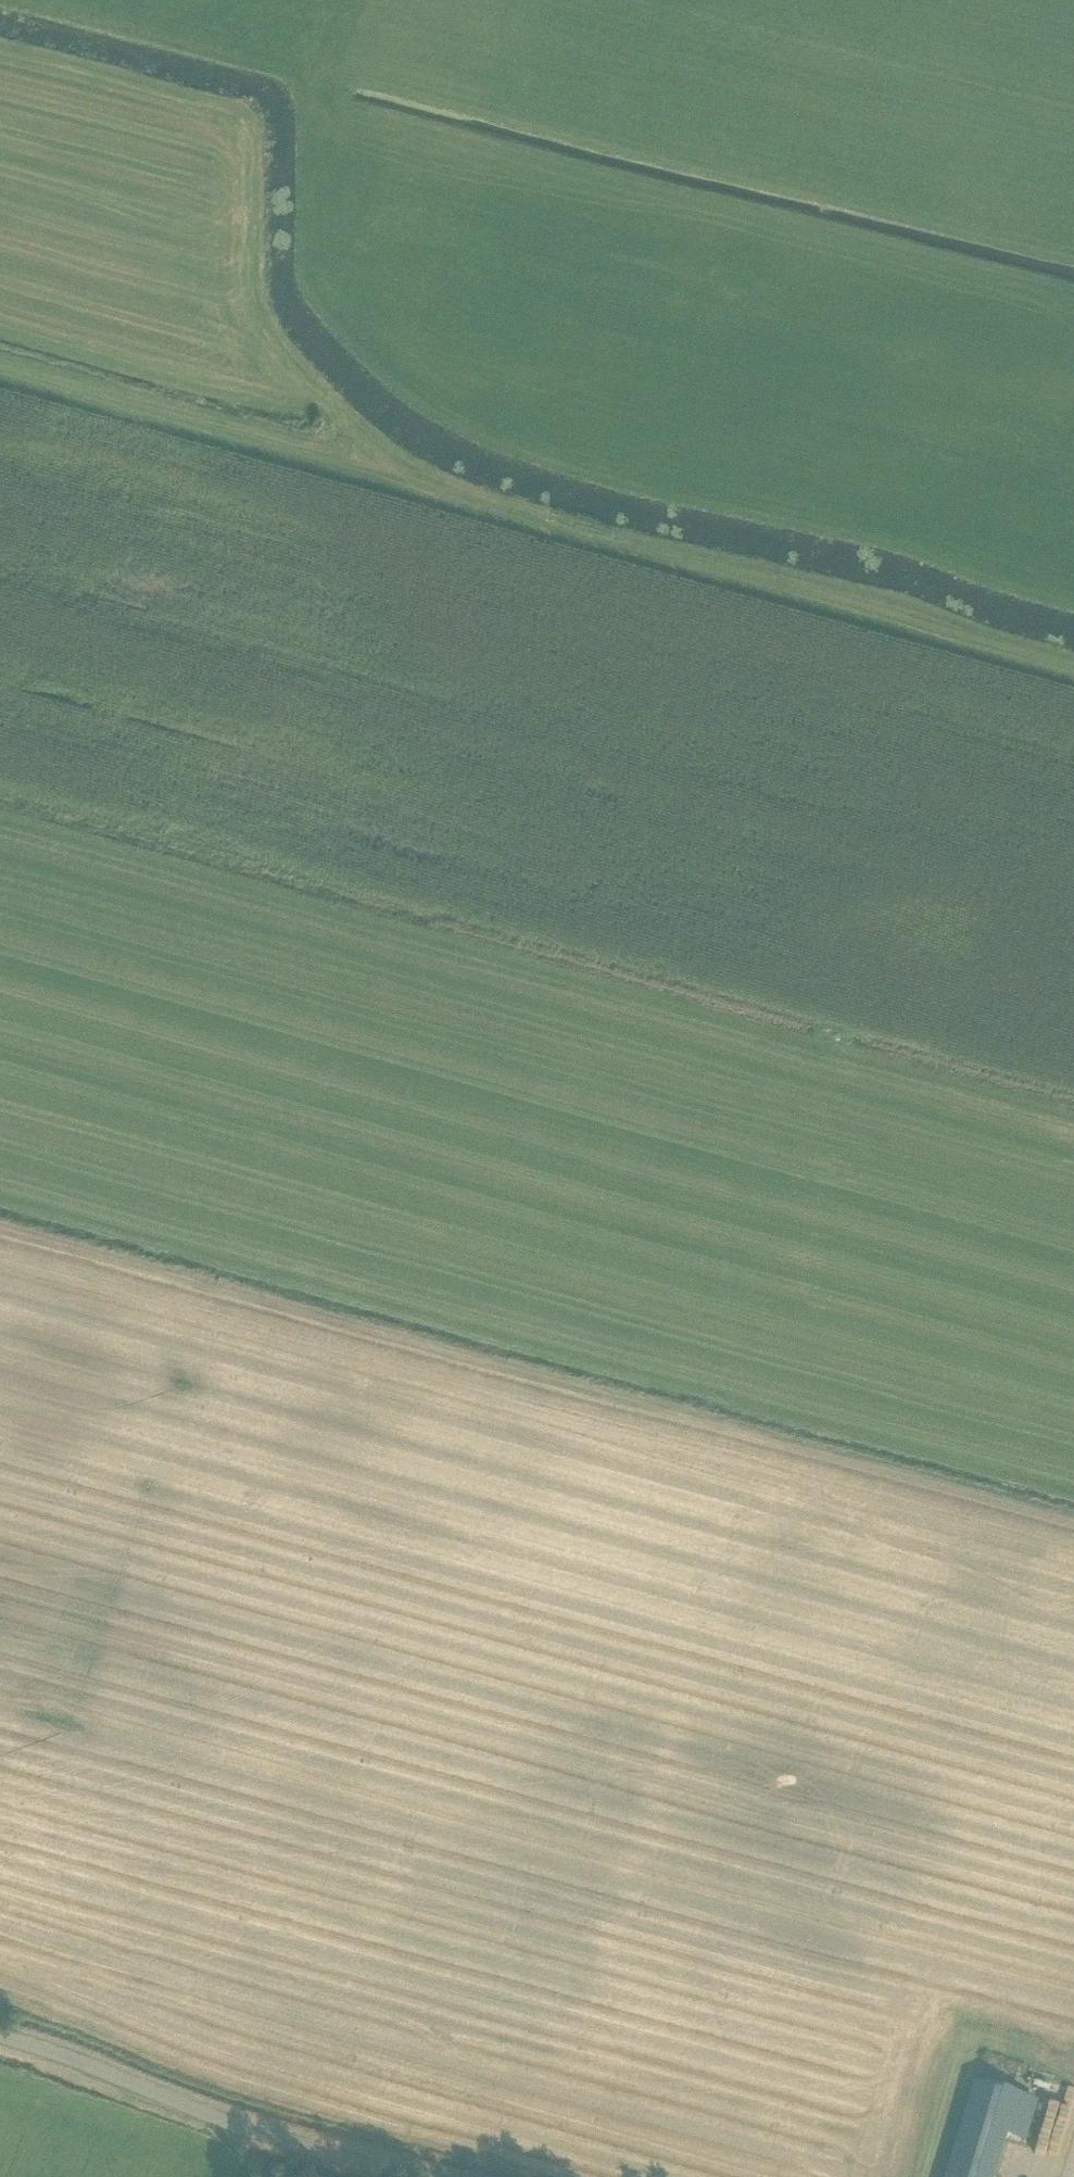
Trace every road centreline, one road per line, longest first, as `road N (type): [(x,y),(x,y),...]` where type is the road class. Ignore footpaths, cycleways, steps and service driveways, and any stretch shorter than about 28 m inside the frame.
road 1 (unclassified): [(424,2176),(192,2107),(0,2036)]

